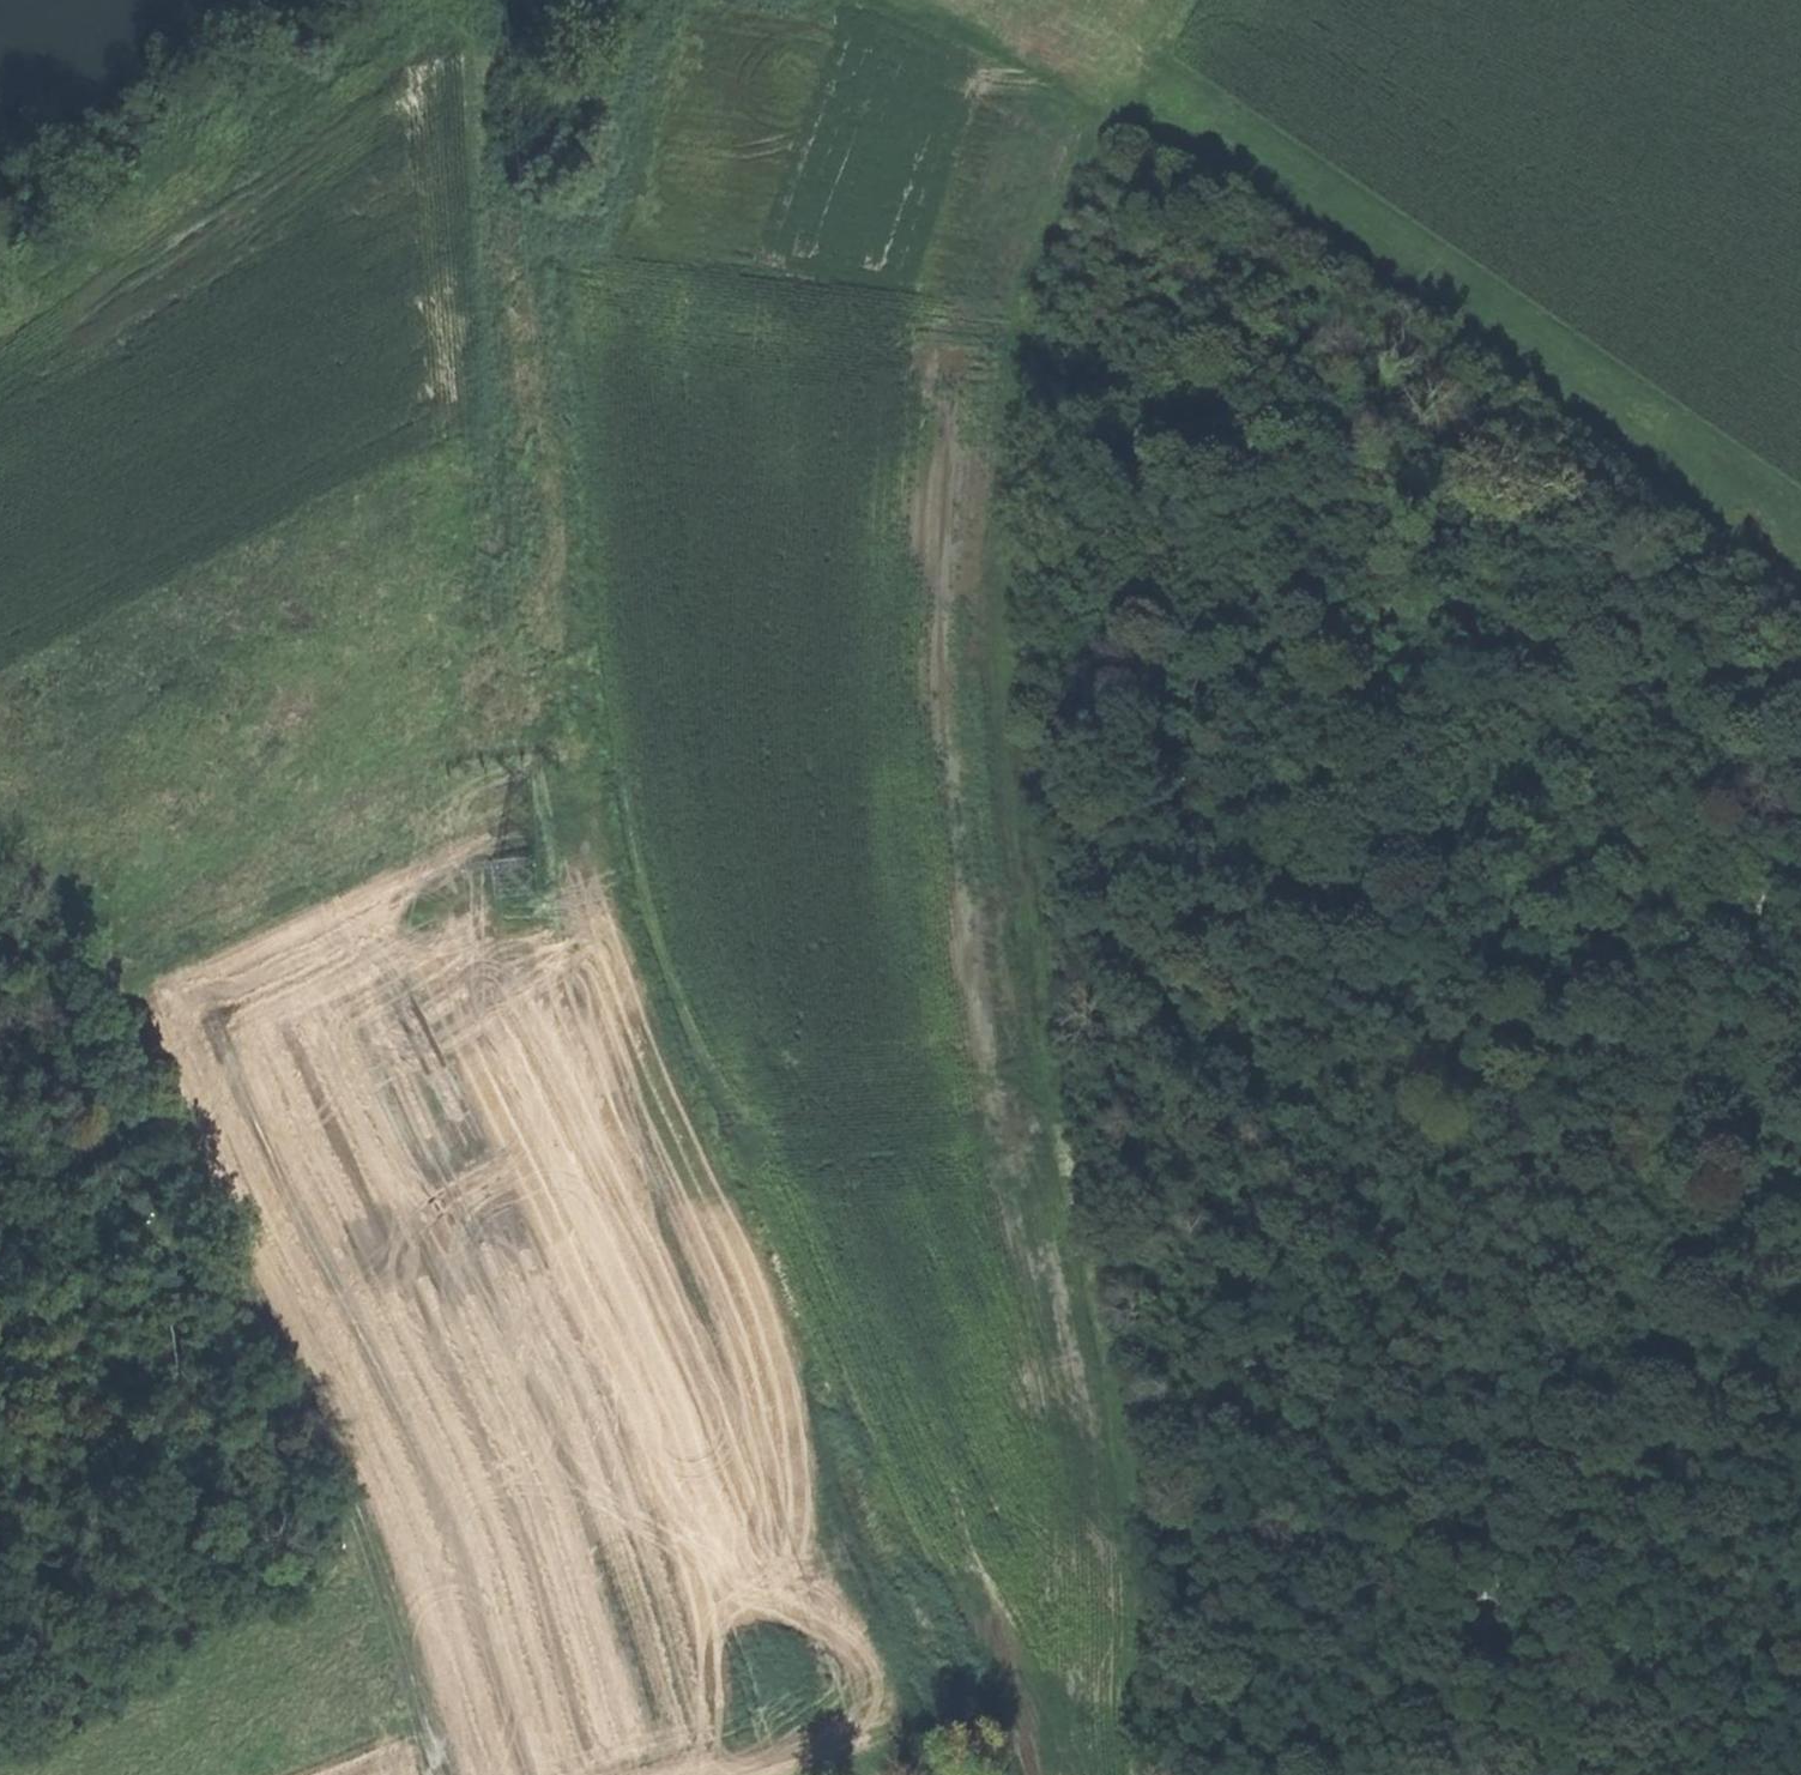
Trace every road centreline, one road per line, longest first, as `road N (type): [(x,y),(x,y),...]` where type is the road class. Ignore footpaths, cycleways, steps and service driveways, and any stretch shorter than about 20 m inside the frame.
road 1 (track): [(1800,794),(1417,1774)]
road 2 (track): [(431,1774),(356,1500),(82,966),(11,856),(0,859)]

